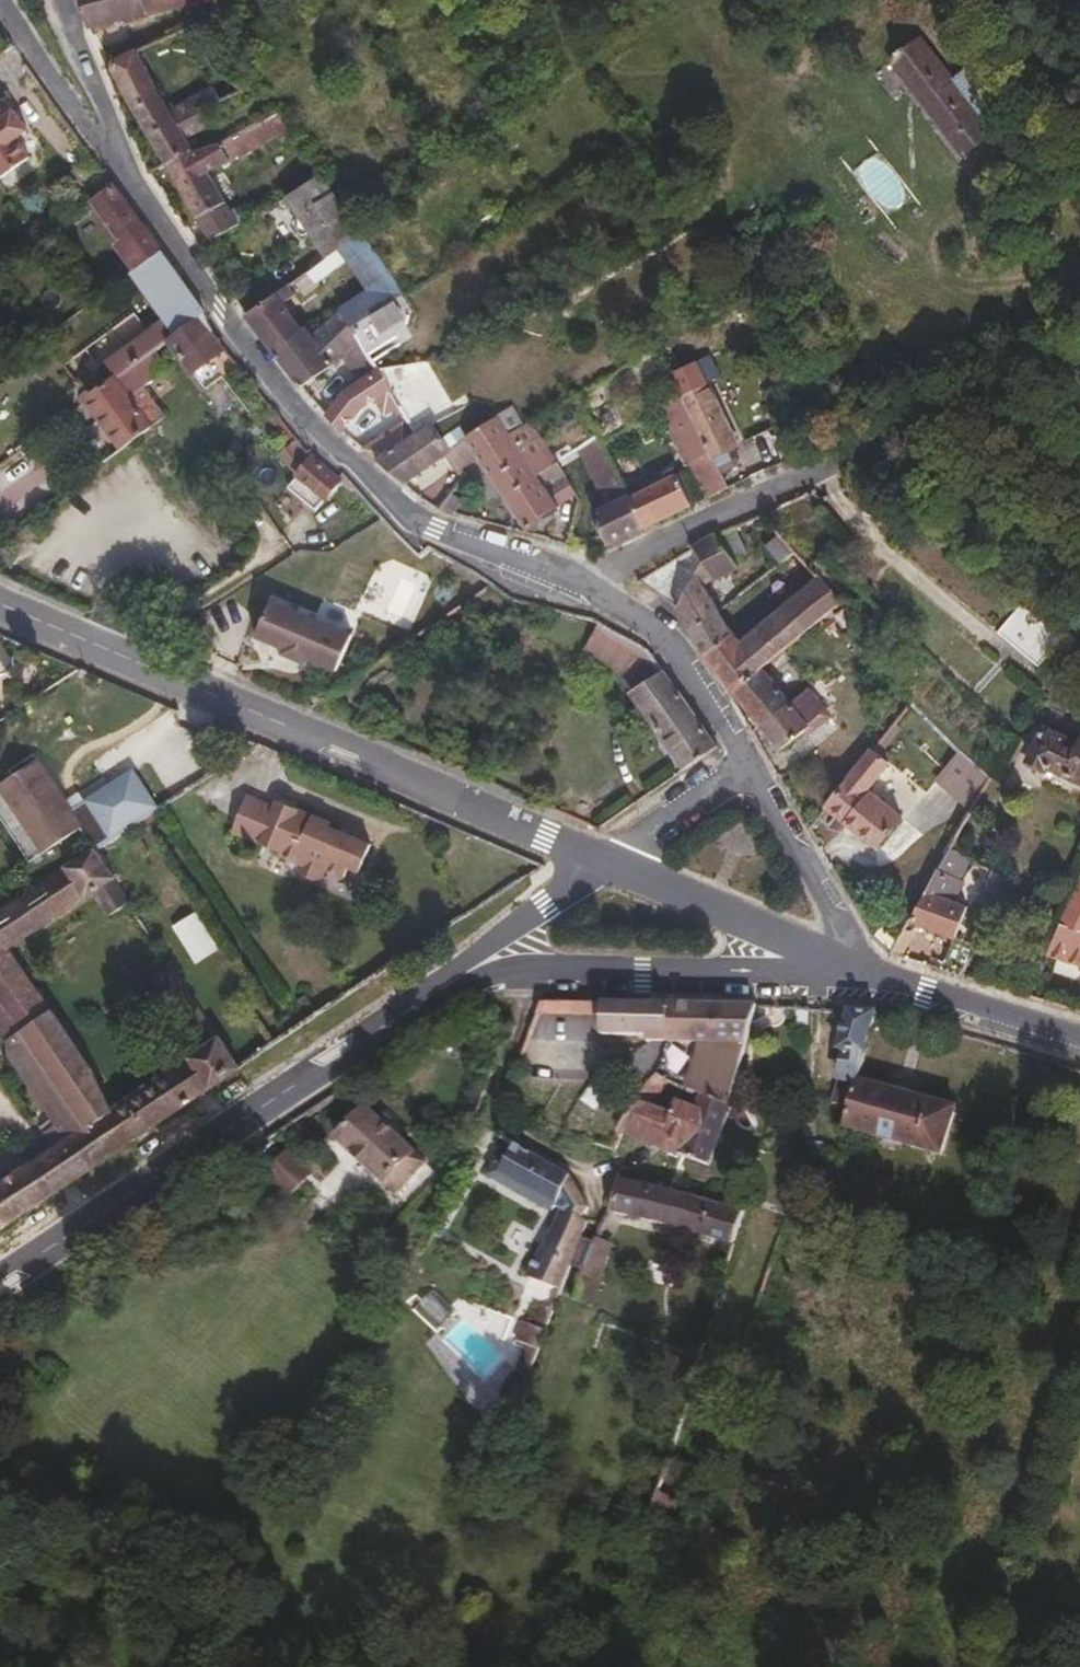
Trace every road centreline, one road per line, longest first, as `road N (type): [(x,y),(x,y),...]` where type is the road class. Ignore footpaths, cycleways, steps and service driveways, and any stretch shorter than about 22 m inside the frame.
road 1 (residential): [(594,588),(430,523),(354,467),(274,383),(119,150)]
road 2 (secondary): [(0,604),(603,861)]
road 3 (tertiary): [(464,966),(0,1279)]
road 4 (residential): [(594,588),(621,565),(1079,349)]
road 5 (tertiary): [(464,966),(849,967)]
road 6 (secondary): [(603,861),(849,967)]
road 7 (secondary): [(849,967),(1079,1040)]
road 8 (residential): [(748,761),(682,656),(594,588)]
road 9 (residential): [(849,967),(826,893),(748,761)]
road 10 (residential): [(119,150),(8,0)]
road 11 (residential): [(748,761),(603,861)]
road 12 (tertiary): [(603,861),(464,966)]
road 13 (residential): [(119,150),(63,0)]

